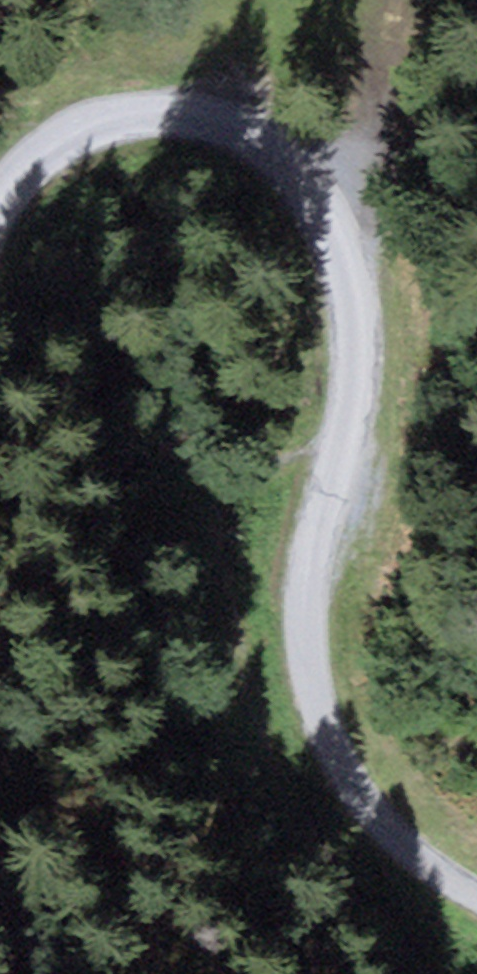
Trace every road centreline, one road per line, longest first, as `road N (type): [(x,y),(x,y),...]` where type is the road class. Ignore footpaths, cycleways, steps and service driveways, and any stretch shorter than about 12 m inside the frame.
road 1 (unclassified): [(0,206),(69,137),(136,115),(231,129),(297,173),(343,265),(357,350),(356,391),(310,574),(306,621),(319,706),(373,814),(476,893)]
road 2 (track): [(342,448),(235,482),(223,495),(218,538),(250,682),(308,840),(383,942),(420,973)]
road 3 (track): [(287,0),(278,36),(231,129)]

